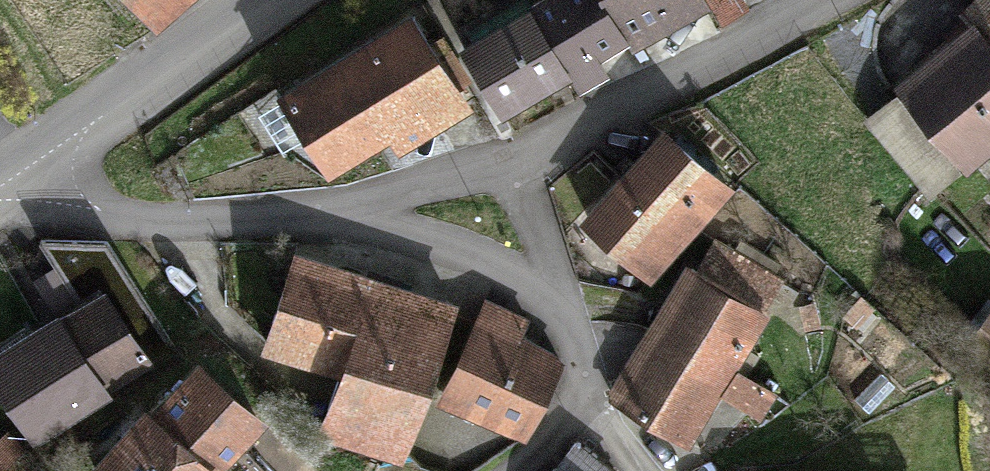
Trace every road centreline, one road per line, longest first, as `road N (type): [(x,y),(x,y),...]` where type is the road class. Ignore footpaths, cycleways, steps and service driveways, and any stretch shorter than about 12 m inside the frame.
road 1 (residential): [(509,175),(833,0)]
road 2 (residential): [(281,0),(0,183)]
road 3 (residential): [(0,184),(98,223),(232,228),(308,213)]
road 4 (residential): [(308,213),(431,245),(554,302)]
road 5 (residential): [(308,213),(509,175)]
road 6 (residential): [(554,302),(509,175)]
road 7 (residential): [(597,423),(554,302)]

